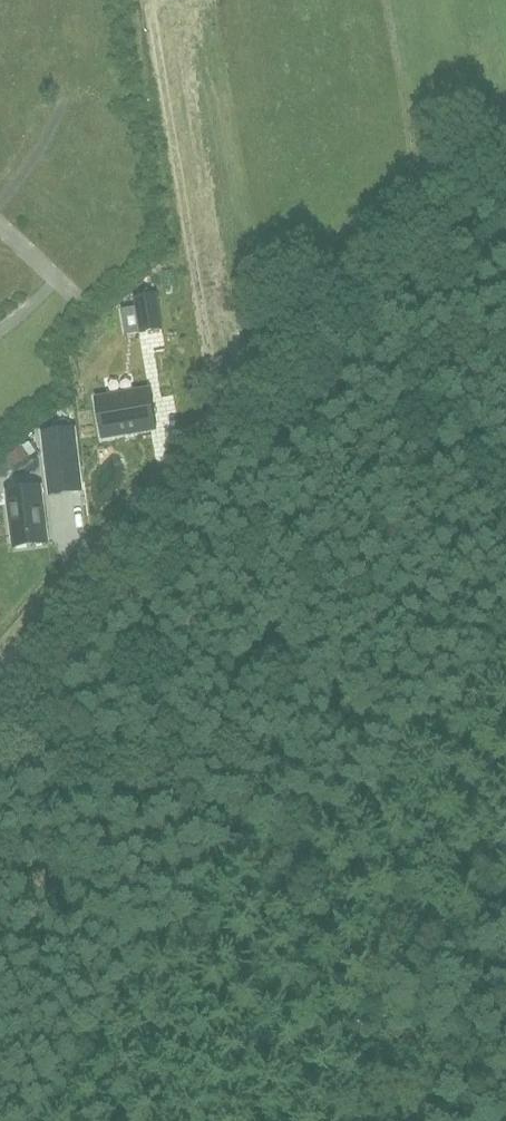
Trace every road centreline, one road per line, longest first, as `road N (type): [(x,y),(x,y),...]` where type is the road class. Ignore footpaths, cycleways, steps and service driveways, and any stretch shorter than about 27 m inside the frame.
road 1 (unclassified): [(0,673),(375,223),(505,131)]

